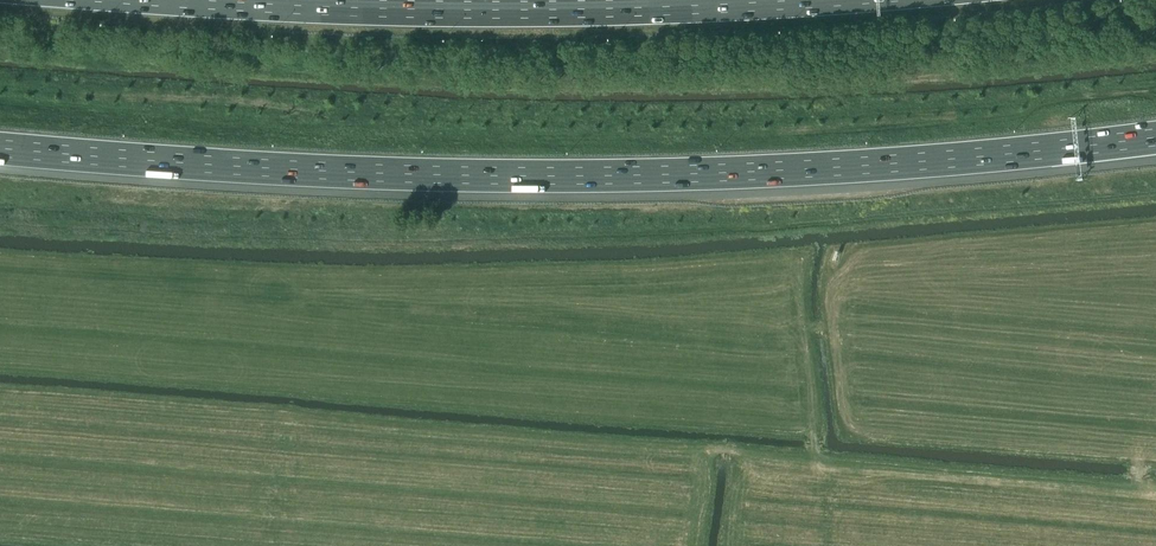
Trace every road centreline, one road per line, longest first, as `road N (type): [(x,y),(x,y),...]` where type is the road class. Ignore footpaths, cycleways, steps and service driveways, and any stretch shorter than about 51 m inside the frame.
road 1 (motorway): [(0,145),(277,169),(637,175),(839,168),(1155,138)]
road 2 (motorway): [(801,0),(467,10),(199,0)]

